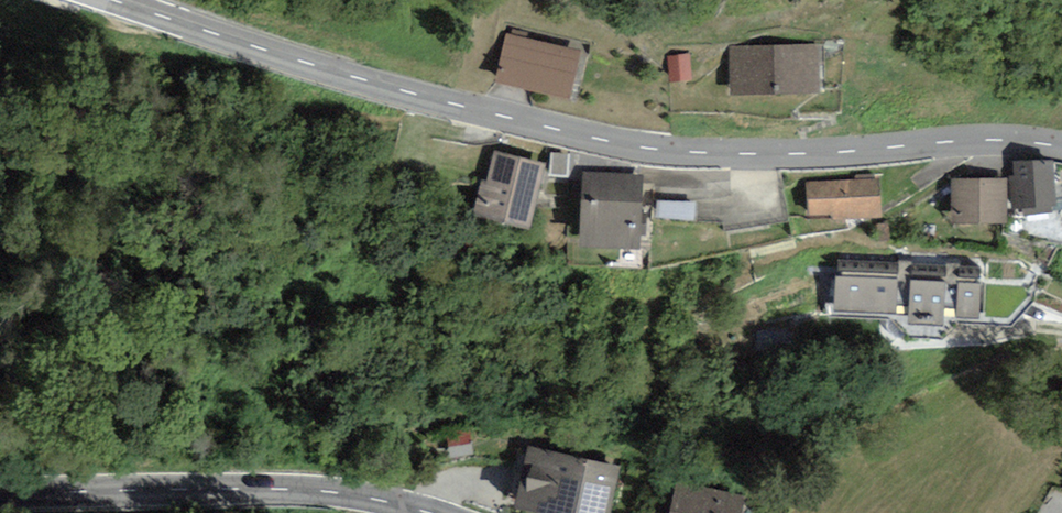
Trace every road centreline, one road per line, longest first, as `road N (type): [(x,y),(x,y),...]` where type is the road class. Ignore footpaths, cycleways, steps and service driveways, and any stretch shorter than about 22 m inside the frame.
road 1 (tertiary): [(1061,146),(1009,140),(816,153),(665,151),(400,90),(114,0)]
road 2 (tertiary): [(0,492),(321,491),(432,512)]

